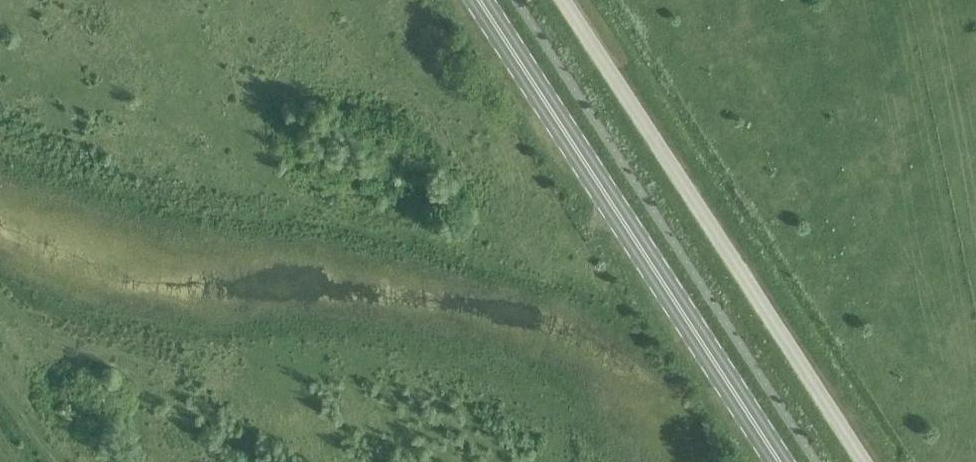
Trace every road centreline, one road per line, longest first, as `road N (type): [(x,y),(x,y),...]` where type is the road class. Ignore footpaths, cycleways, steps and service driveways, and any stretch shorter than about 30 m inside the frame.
road 1 (unclassified): [(864,461),(564,0)]
road 2 (primary): [(779,461),(479,0)]

